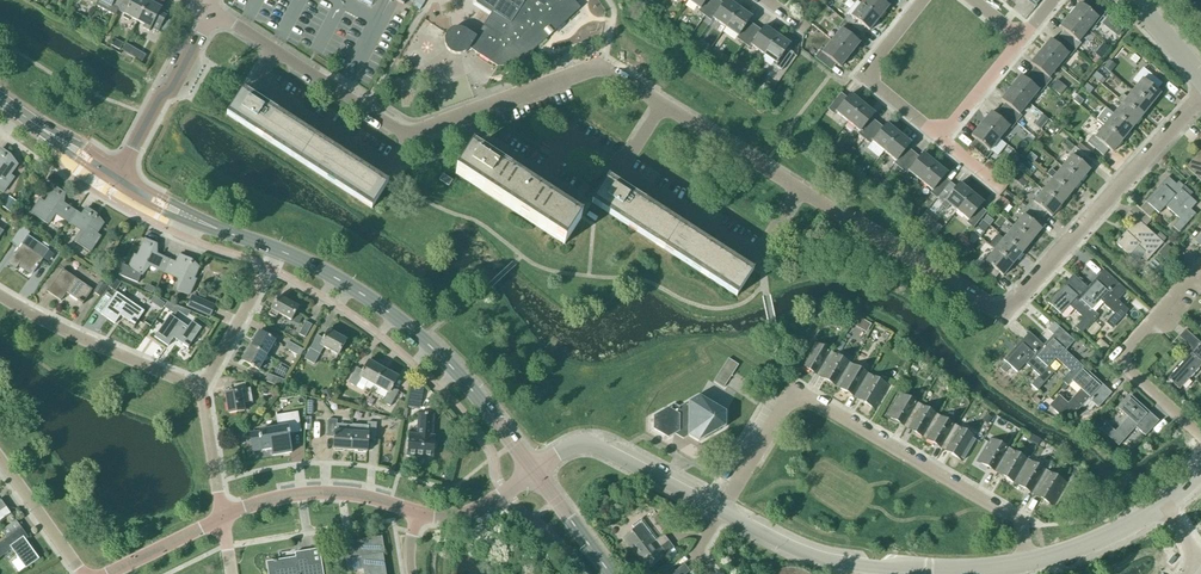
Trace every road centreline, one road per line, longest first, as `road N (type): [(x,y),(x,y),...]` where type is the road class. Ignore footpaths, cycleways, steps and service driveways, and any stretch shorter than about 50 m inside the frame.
road 1 (unclassified): [(1200,96),(1004,318),(602,66),(410,137),(211,7)]
road 2 (residential): [(1026,565),(1021,517),(809,390),(797,396),(724,513)]
road 3 (secondary): [(532,474),(423,341),(352,288),(278,250)]
road 4 (residential): [(1200,434),(1117,359),(1200,270)]
road 5 (residential): [(202,389),(0,297)]
road 6 (unclassified): [(724,513),(806,556),(927,573)]
road 7 (unclassified): [(532,474),(594,448),(724,513)]
road 8 (residential): [(947,140),(867,77),(926,0)]
road 9 (unclassified): [(221,520),(271,499),(317,492),(404,507)]
road 10 (unclassified): [(211,7),(120,172)]
road 11 (residential): [(202,389),(278,250)]
road 12 (unclassified): [(1026,565),(1173,508)]
road 13 (unclassified): [(404,507),(427,517),(478,514),(532,474)]
road 14 (secondary): [(114,184),(165,213),(240,238)]
road 15 (secondary): [(240,238),(120,172)]
road 16 (residential): [(81,573),(0,466)]
road 17 (residential): [(221,520),(202,389)]
road 18 (unclassified): [(106,573),(221,520)]
road 19 (secondary): [(608,573),(532,474)]
road 20 (residential): [(947,140),(1022,42)]

